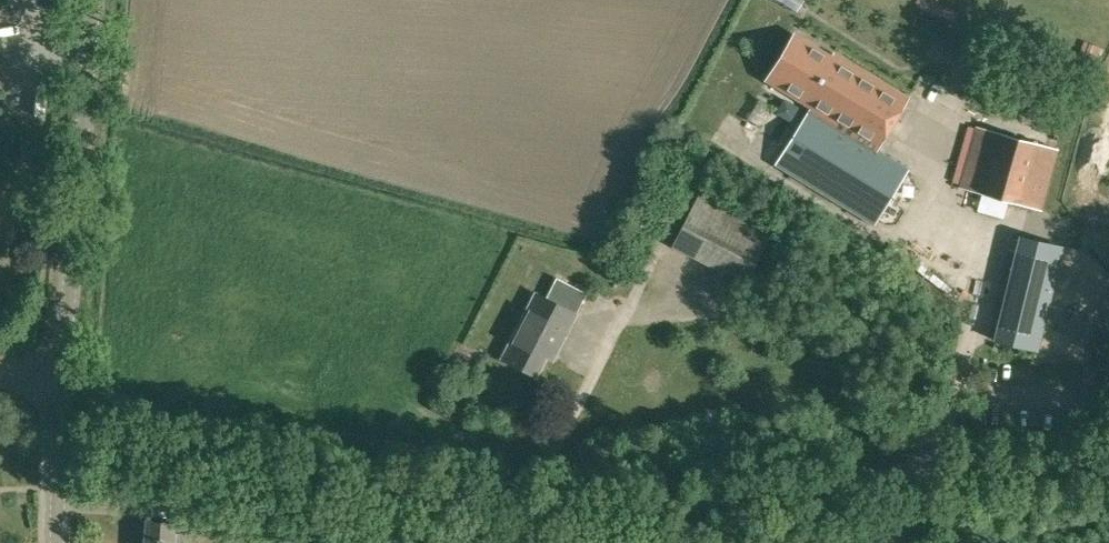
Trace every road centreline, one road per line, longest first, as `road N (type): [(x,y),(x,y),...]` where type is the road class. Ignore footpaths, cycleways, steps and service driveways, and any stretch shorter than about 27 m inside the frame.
road 1 (track): [(60,432),(346,482),(569,498),(743,488),(896,465),(1108,460)]
road 2 (tertiary): [(60,390),(93,0)]
road 3 (tertiary): [(58,542),(60,390)]

